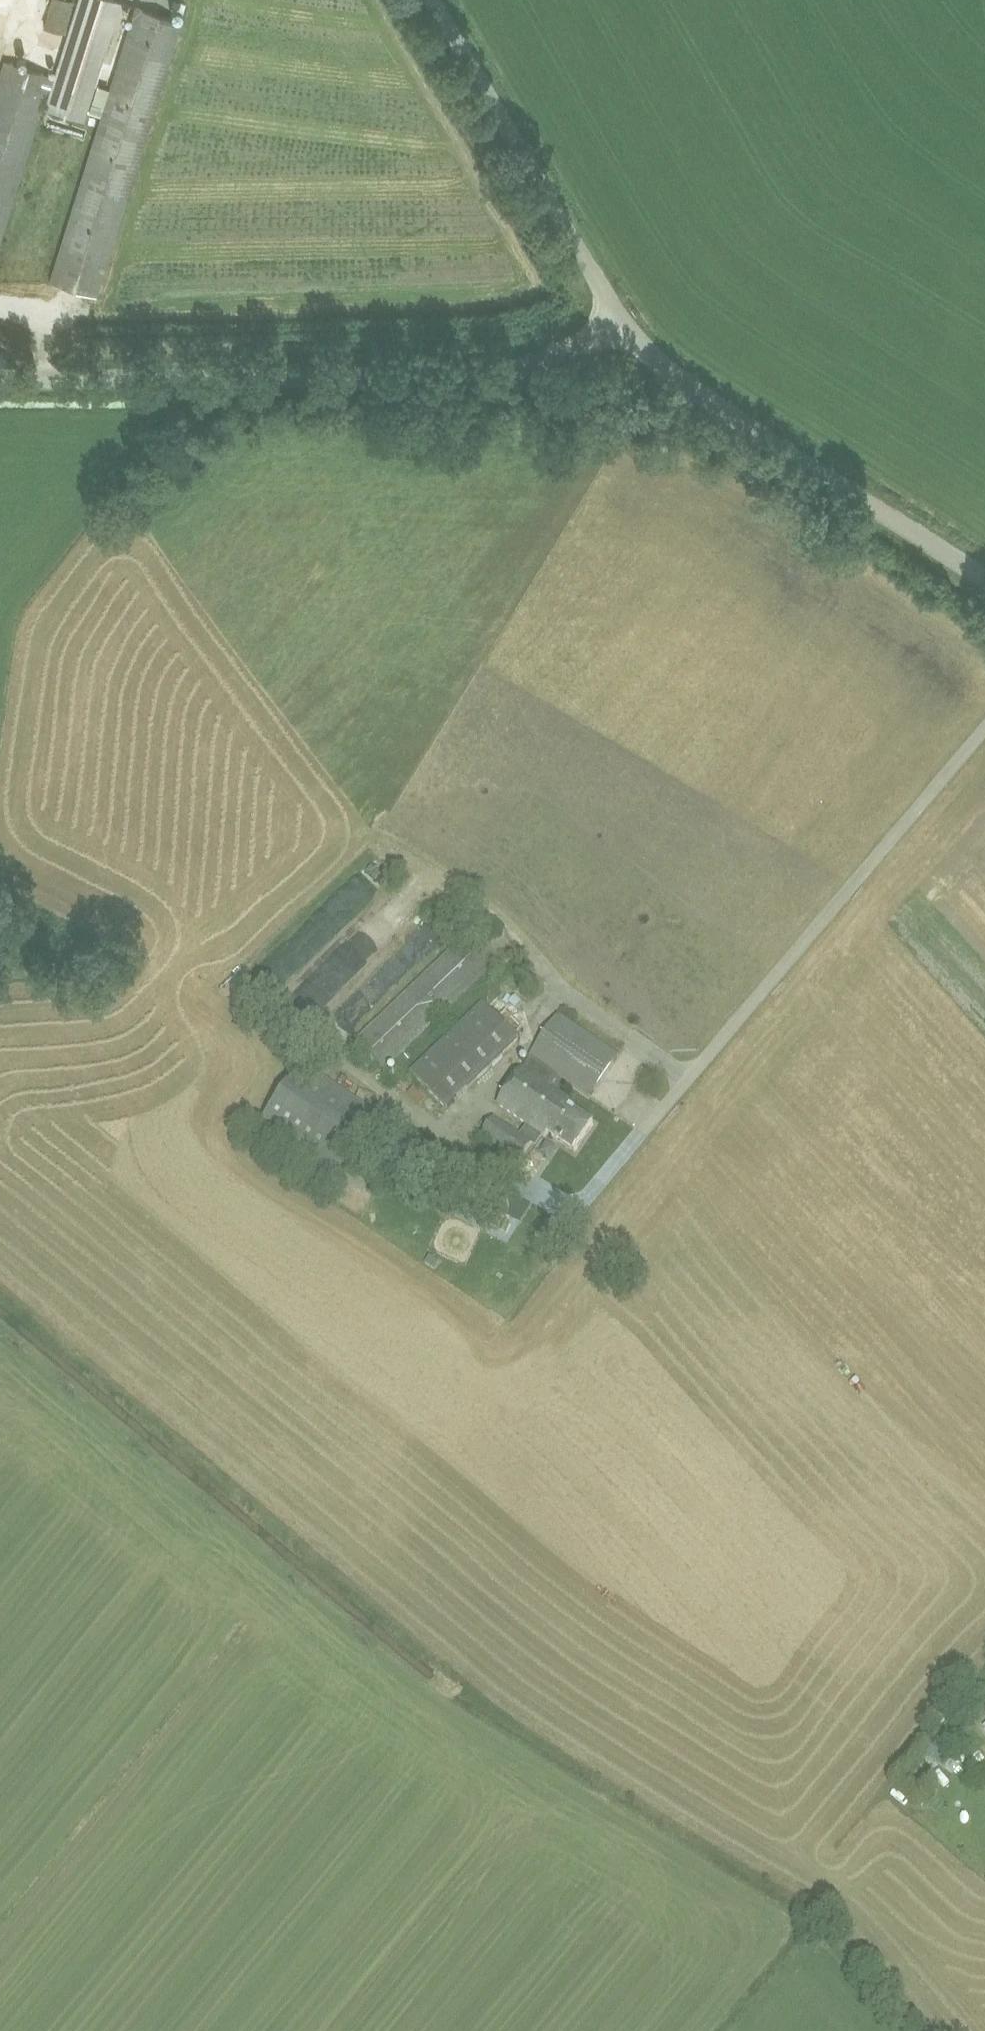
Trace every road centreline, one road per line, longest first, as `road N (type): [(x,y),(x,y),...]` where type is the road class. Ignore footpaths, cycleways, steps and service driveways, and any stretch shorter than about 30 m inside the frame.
road 1 (unclassified): [(615,316),(547,359),(464,376),(0,378)]
road 2 (unclassified): [(984,581),(652,360),(615,316)]
road 3 (unclassified): [(615,316),(441,0)]

